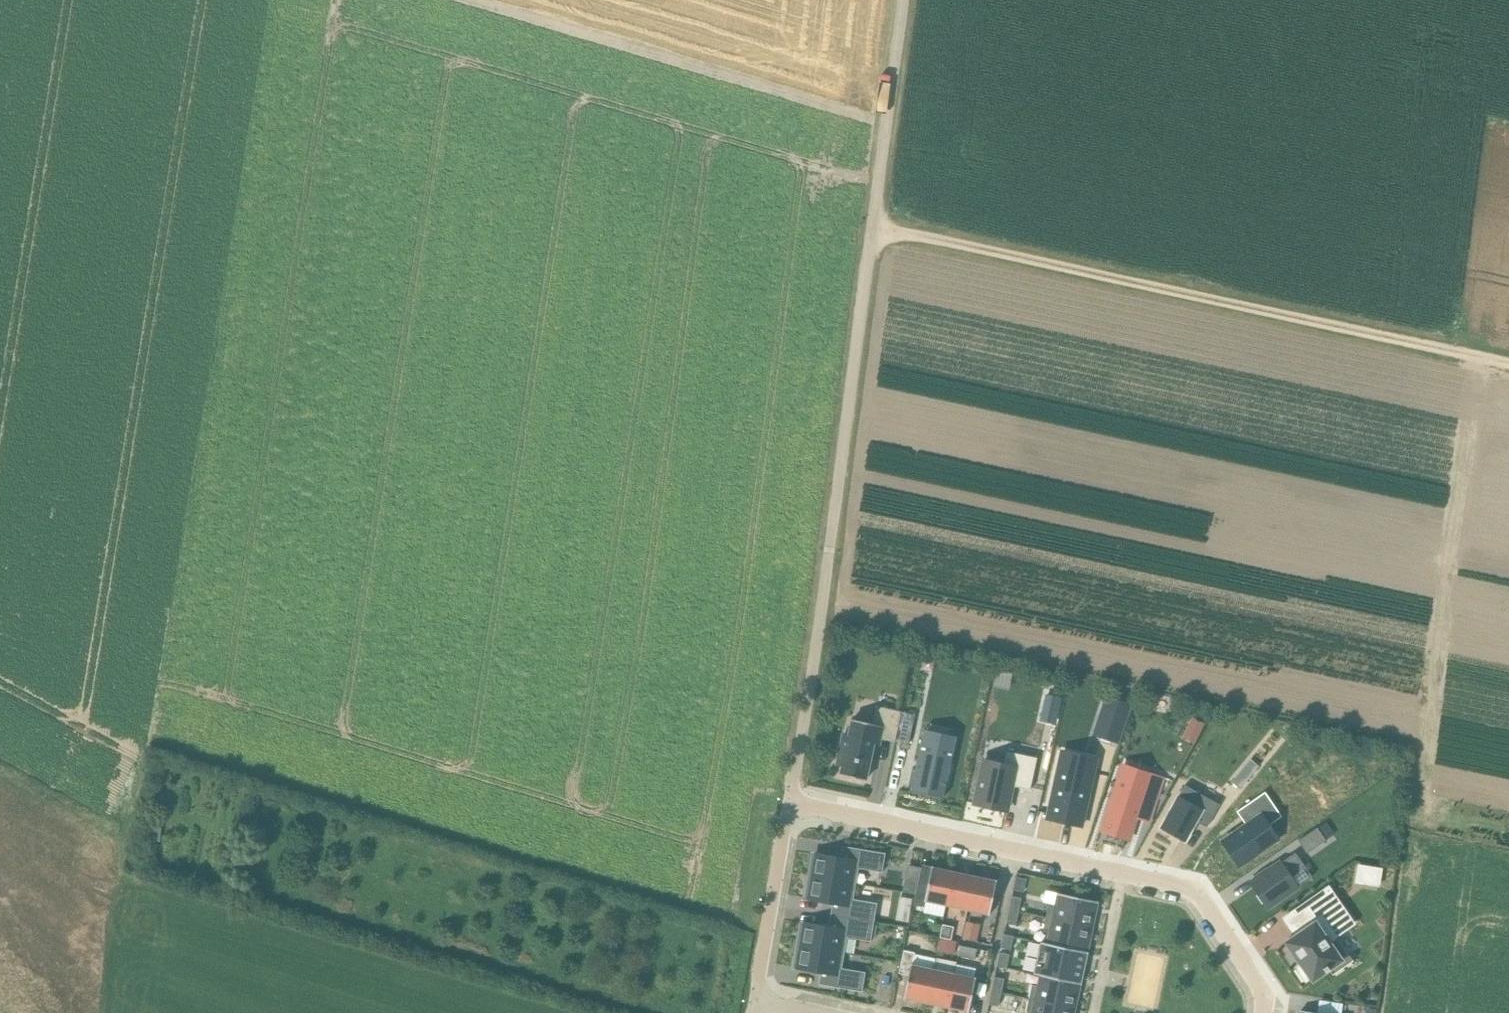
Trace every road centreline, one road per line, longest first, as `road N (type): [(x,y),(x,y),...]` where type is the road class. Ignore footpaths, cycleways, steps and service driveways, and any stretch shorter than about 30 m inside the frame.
road 1 (unclassified): [(791,798),(901,0)]
road 2 (track): [(872,227),(1508,360)]
road 3 (residential): [(1264,1012),(1262,986),(1196,893),(791,798)]
road 4 (unclassified): [(755,1001),(791,798)]

